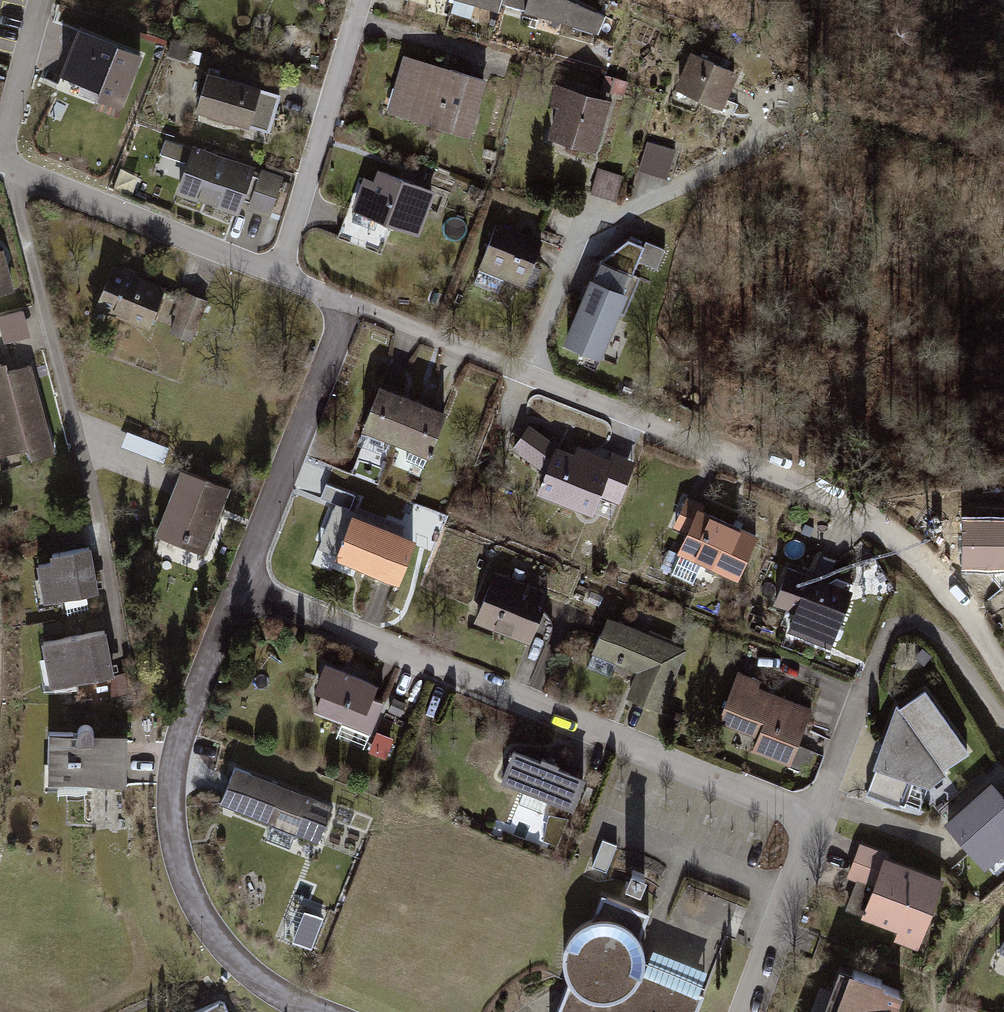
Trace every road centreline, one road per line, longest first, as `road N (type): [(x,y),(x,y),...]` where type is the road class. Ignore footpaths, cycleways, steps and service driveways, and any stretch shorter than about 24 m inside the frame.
road 1 (residential): [(1003,676),(942,579),(858,511),(348,304)]
road 2 (residential): [(239,587),(815,820)]
road 3 (residential): [(239,587),(184,720),(172,835),(186,889),(222,944),(261,983),(311,1011)]
road 4 (residential): [(1003,719),(952,647),(917,624),(893,629),(815,820)]
road 5 (residential): [(348,304),(239,587)]
road 6 (residential): [(278,274),(0,162)]
road 7 (residential): [(278,274),(363,0)]
road 8 (residential): [(815,820),(744,1011)]
road 9 (residential): [(44,0),(0,157)]

